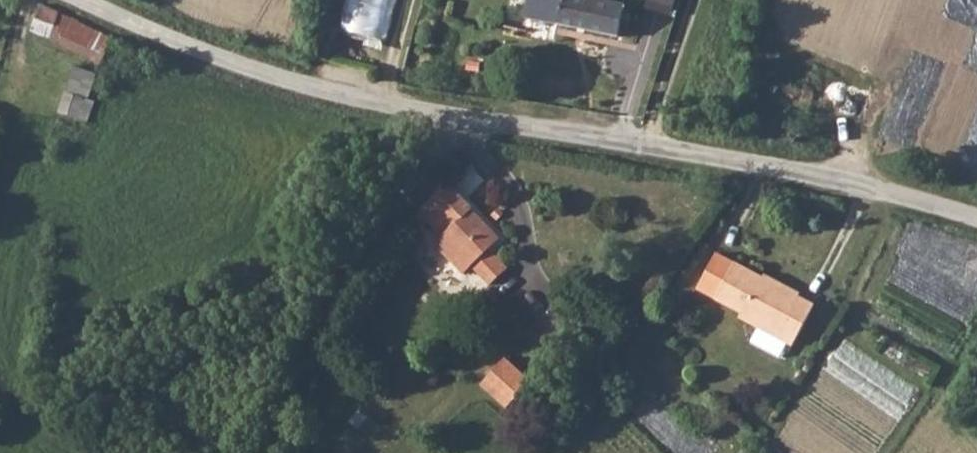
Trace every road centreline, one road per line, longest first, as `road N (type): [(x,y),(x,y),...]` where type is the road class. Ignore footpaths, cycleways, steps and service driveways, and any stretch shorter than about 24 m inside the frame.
road 1 (unclassified): [(86,0),(317,89),(846,182),(976,219)]
road 2 (track): [(448,117),(384,233),(352,253),(267,452)]

